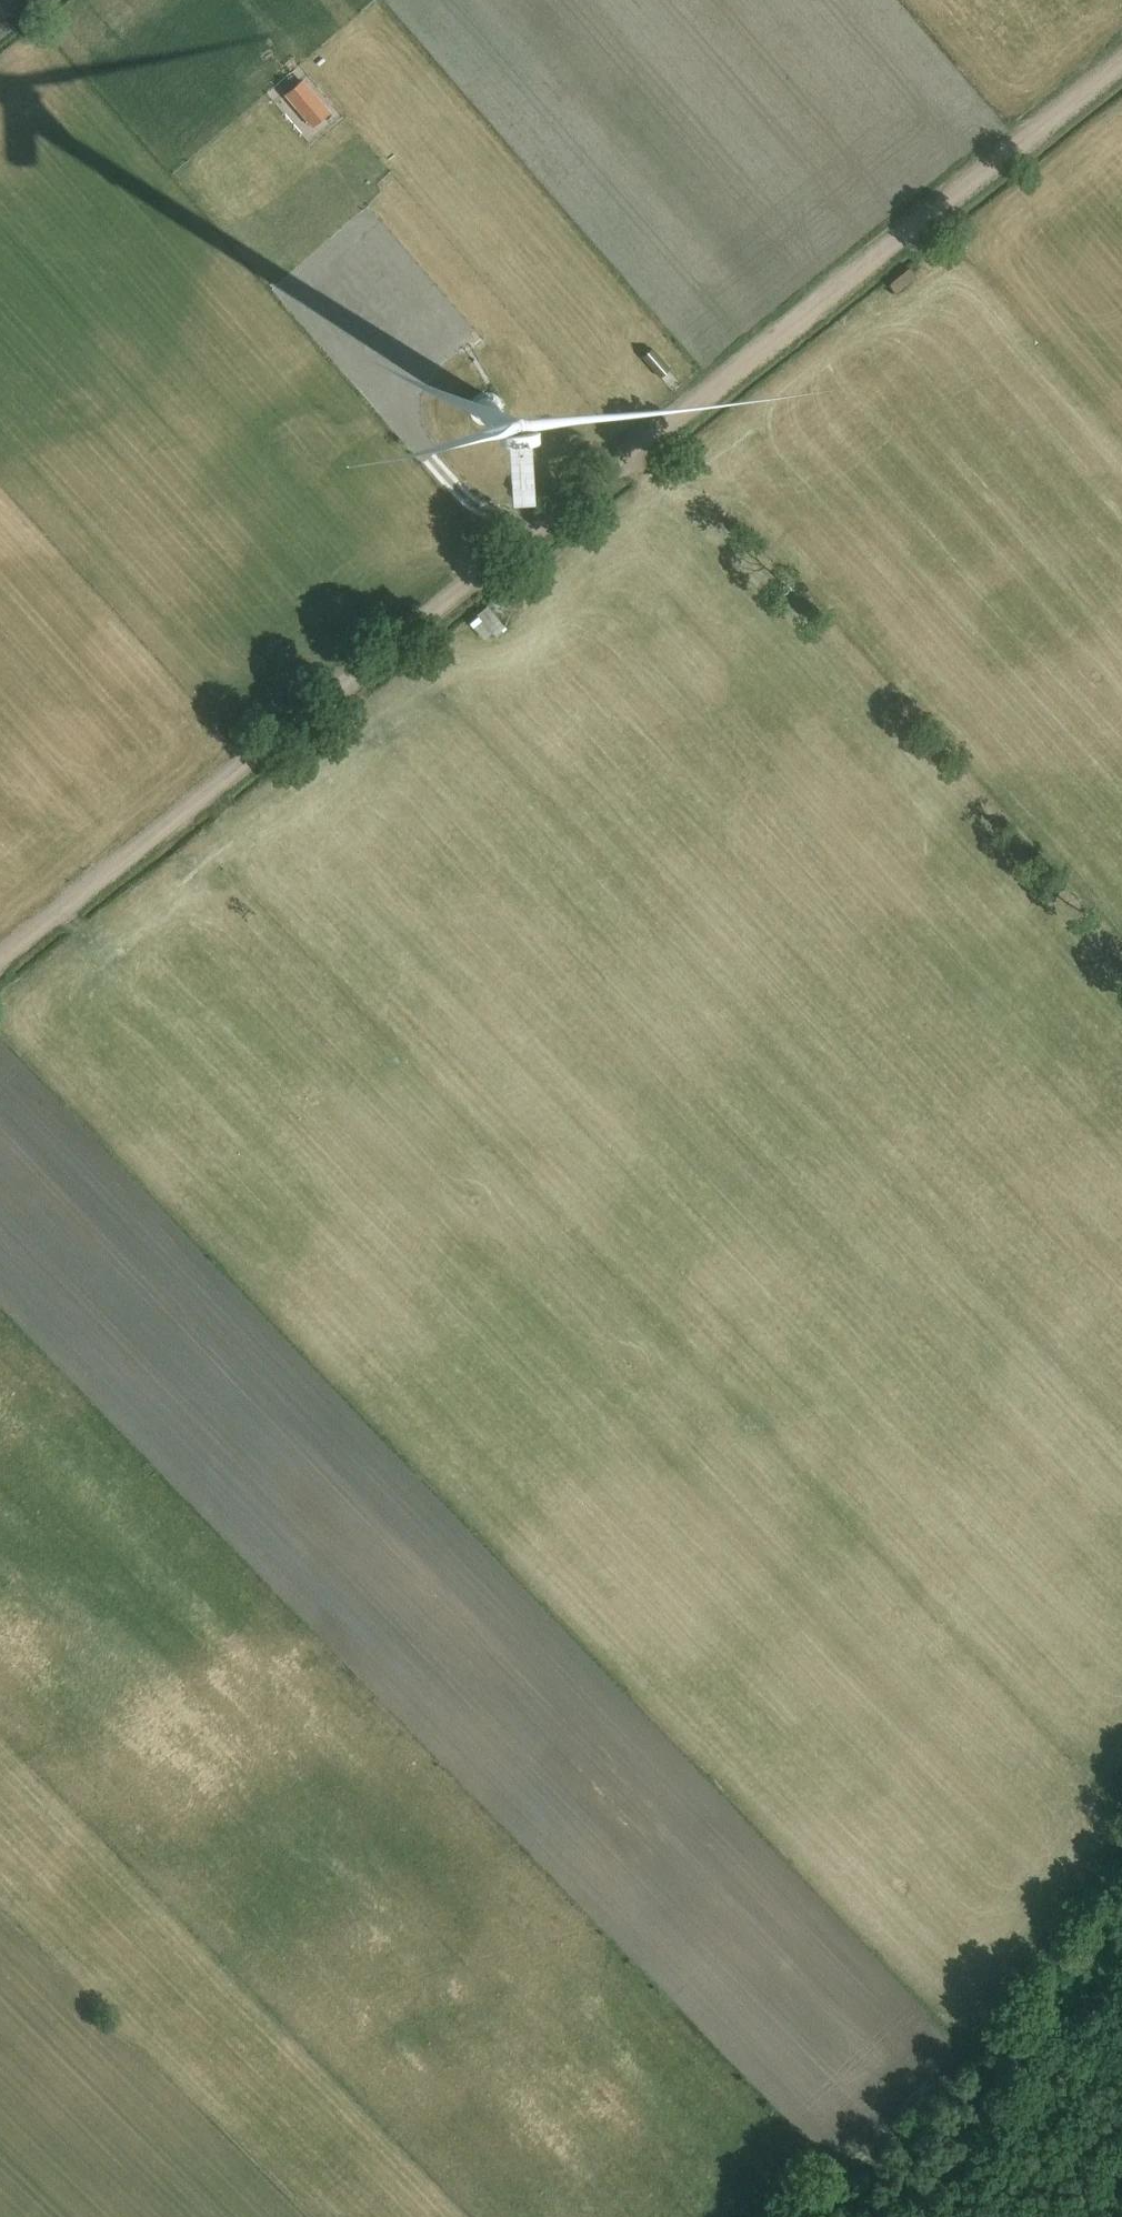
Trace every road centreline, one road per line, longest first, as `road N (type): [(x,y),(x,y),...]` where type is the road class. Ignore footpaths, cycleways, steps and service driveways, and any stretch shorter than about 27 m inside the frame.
road 1 (track): [(1121,65),(0,954)]
road 2 (track): [(805,2216),(924,2096),(1121,1864)]

